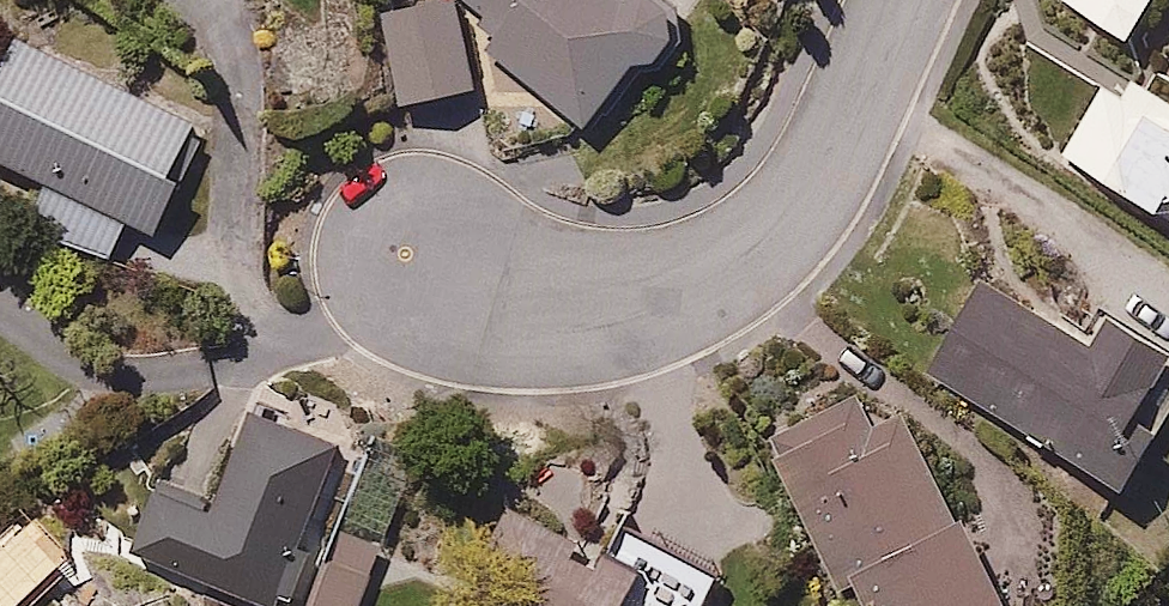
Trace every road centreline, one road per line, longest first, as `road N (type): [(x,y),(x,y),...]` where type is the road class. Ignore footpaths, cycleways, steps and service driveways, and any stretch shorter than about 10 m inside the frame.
road 1 (residential): [(903,0),(816,176),(763,237),(690,280),(615,295),(534,295),(420,261)]

